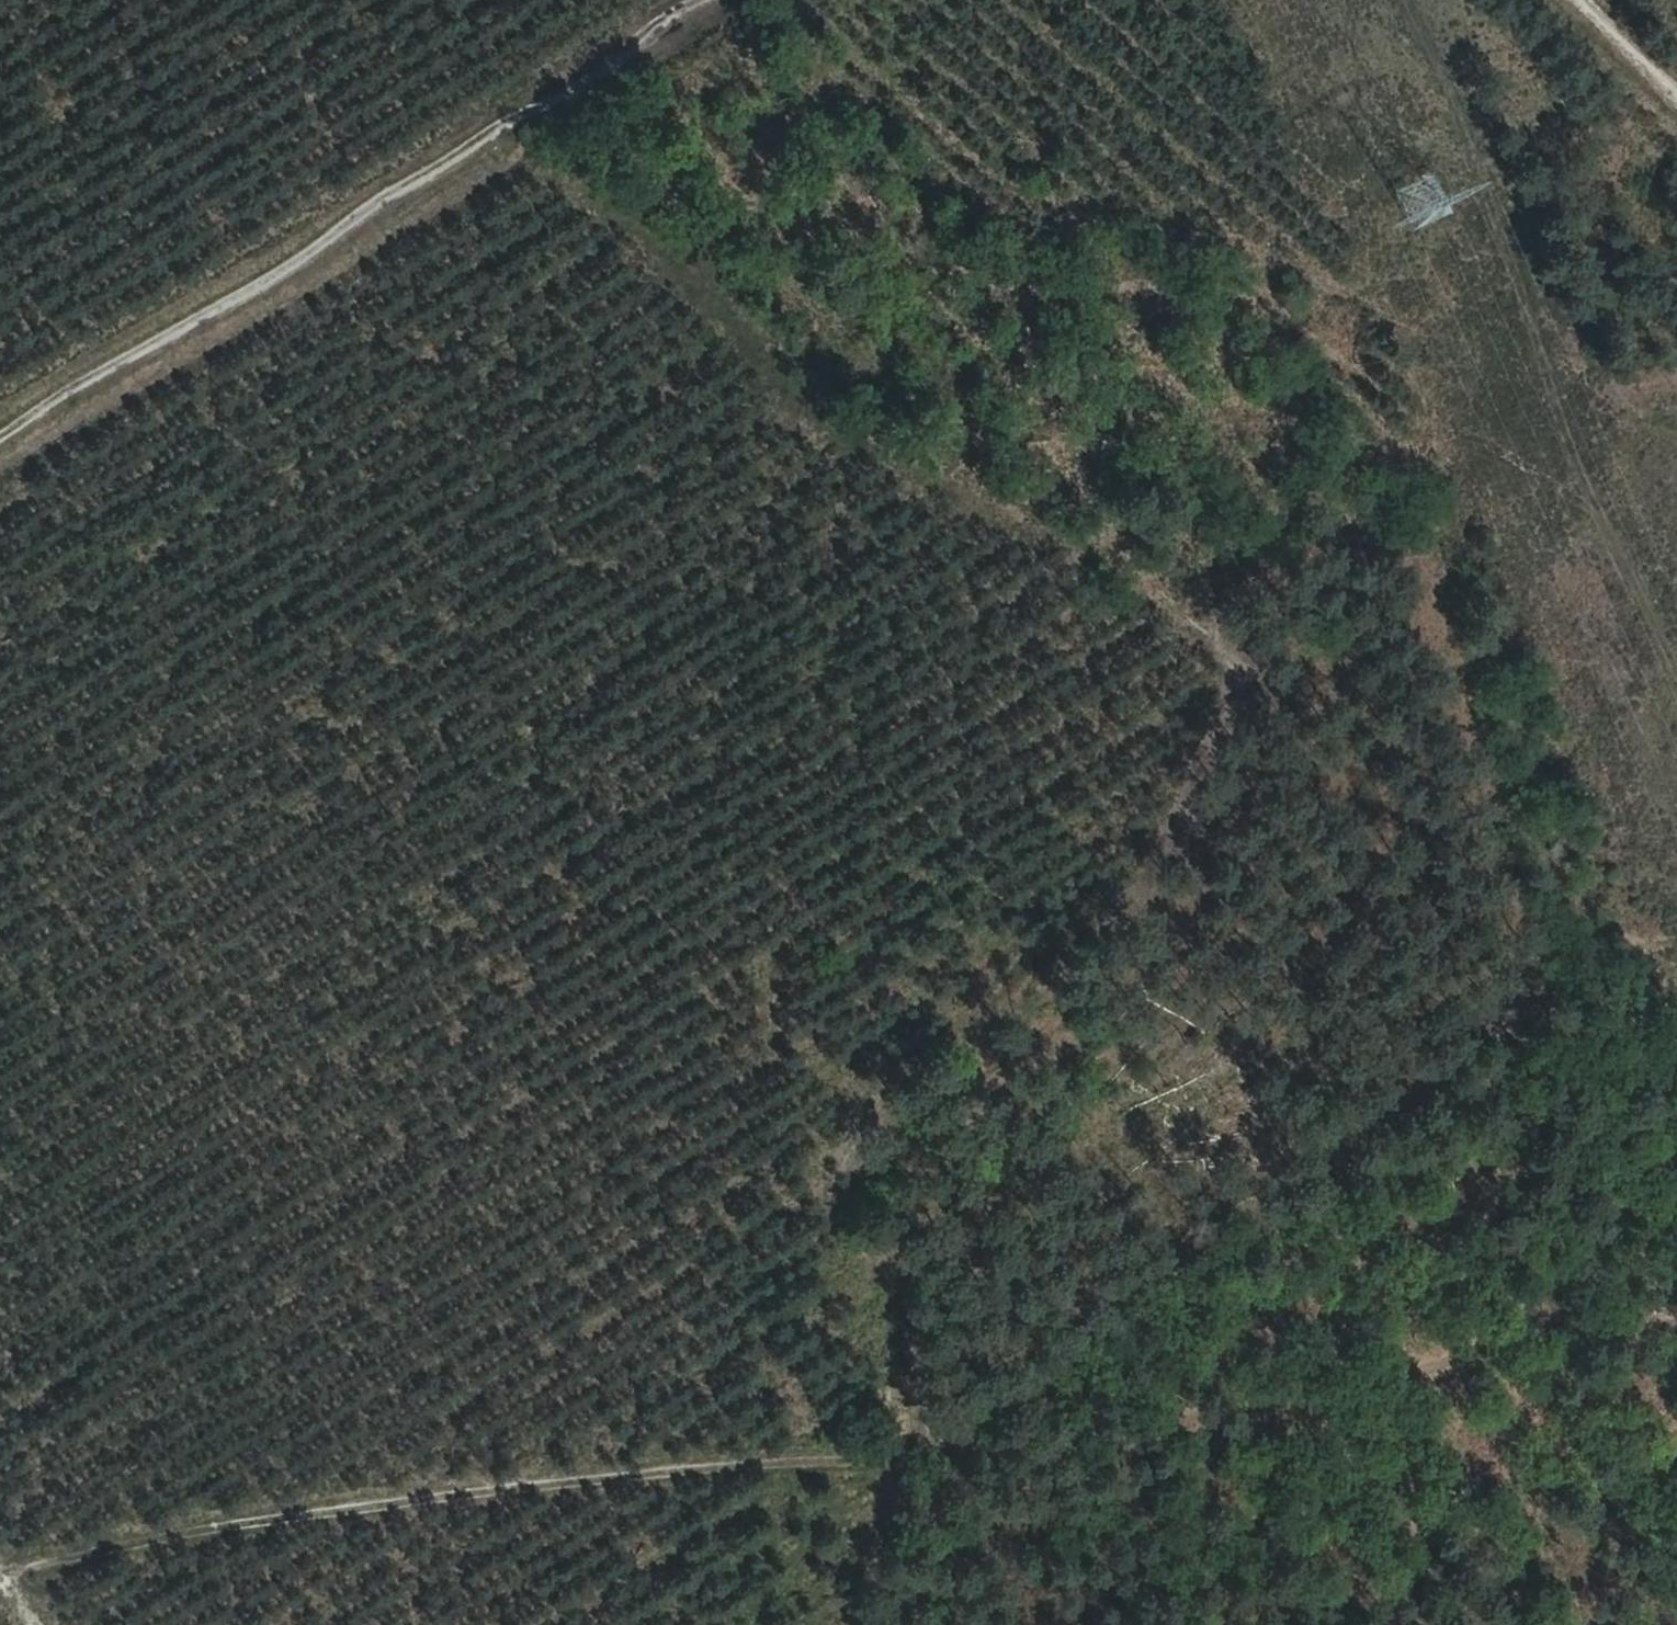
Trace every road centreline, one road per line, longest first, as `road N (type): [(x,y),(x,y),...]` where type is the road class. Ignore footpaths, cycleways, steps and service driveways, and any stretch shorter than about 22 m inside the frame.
road 1 (track): [(1676,1328),(1529,1321),(1199,1416),(836,1436),(0,1560)]
road 2 (track): [(732,0),(0,447)]
road 3 (track): [(1676,90),(1576,0)]

